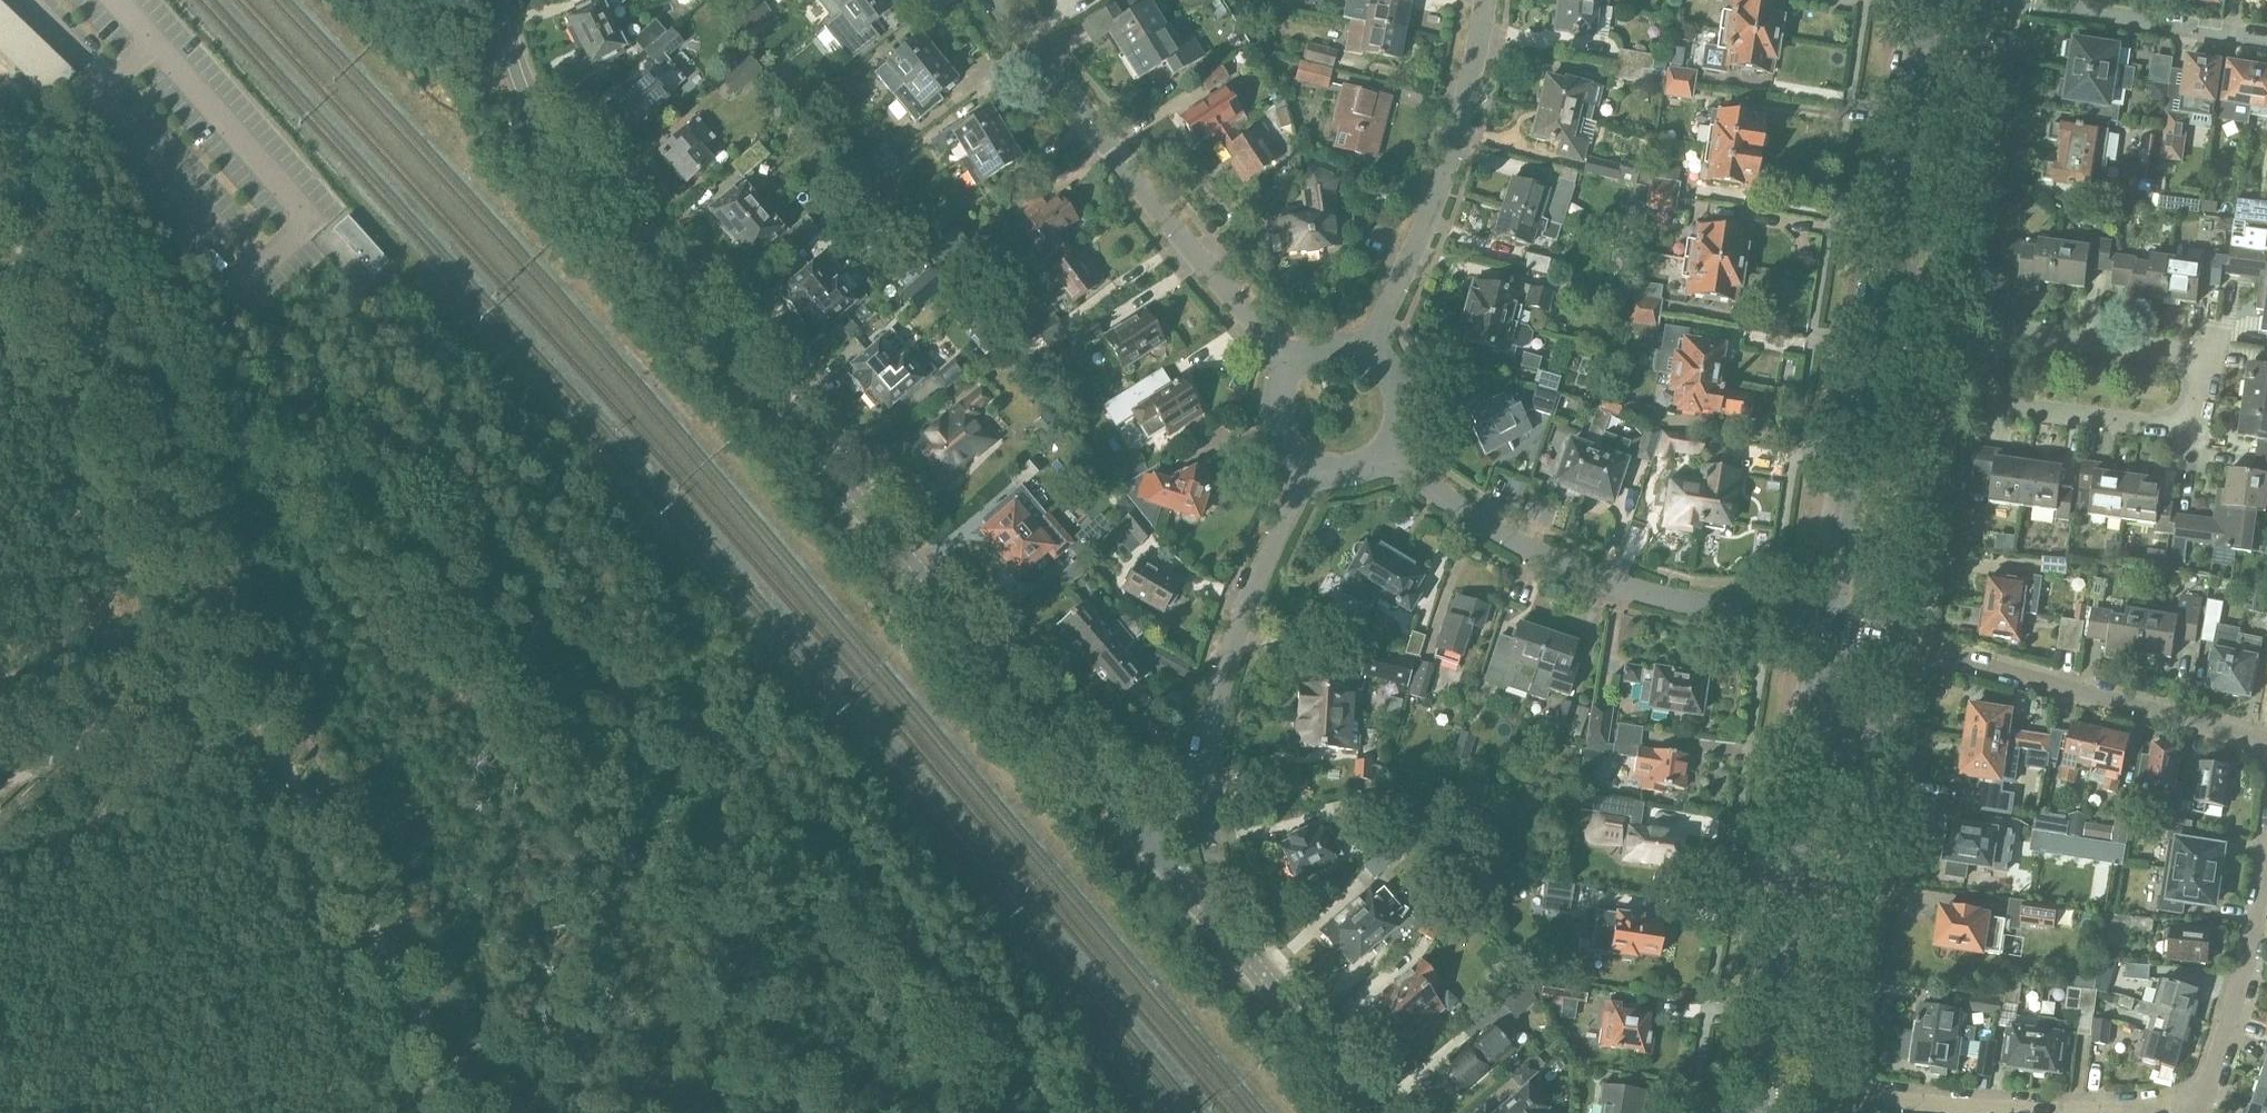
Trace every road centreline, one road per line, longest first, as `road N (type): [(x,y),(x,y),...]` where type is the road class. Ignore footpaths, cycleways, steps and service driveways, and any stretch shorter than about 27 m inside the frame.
road 1 (tertiary): [(497,0),(532,111),(556,142),(1138,822)]
road 2 (track): [(232,655),(474,1112)]
road 3 (track): [(697,740),(1040,1112)]
road 4 (residential): [(1993,365),(2004,337),(2020,333),(2186,354),(2202,368),(2194,419),(2181,427),(2006,404),(1993,390)]
road 5 (track): [(0,221),(232,655)]
road 6 (residential): [(1818,620),(1651,590),(1481,519),(1374,459)]
road 7 (residential): [(1289,368),(996,0)]
road 8 (secondary): [(1758,1082),(1818,620)]
road 9 (residential): [(2266,741),(1818,620)]
road 10 (residential): [(2193,1112),(1758,1082)]
road 11 (tertiary): [(1138,822),(1384,1112)]
road 12 (residential): [(1360,352),(1423,233),(1472,80),(1481,0)]
road 13 (secondary): [(1861,353),(1923,0)]
road 14 (residential): [(1208,792),(1224,676),(1264,561),(1311,469)]
road 15 (residential): [(2266,43),(1983,0)]
road 16 (secondary): [(1818,620),(1861,353)]
road 17 (track): [(0,787),(232,655)]
road 18 (residential): [(1944,253),(1983,0)]
road 19 (residential): [(2197,1112),(2247,979),(2266,879)]
road 20 (residential): [(1993,365),(1861,353)]
road 21 (residential): [(1374,459),(1390,441),(1395,393),(1382,367),(1360,352)]
road 22 (residential): [(1289,368),(1274,384),(1271,420),(1285,447),(1311,469)]

